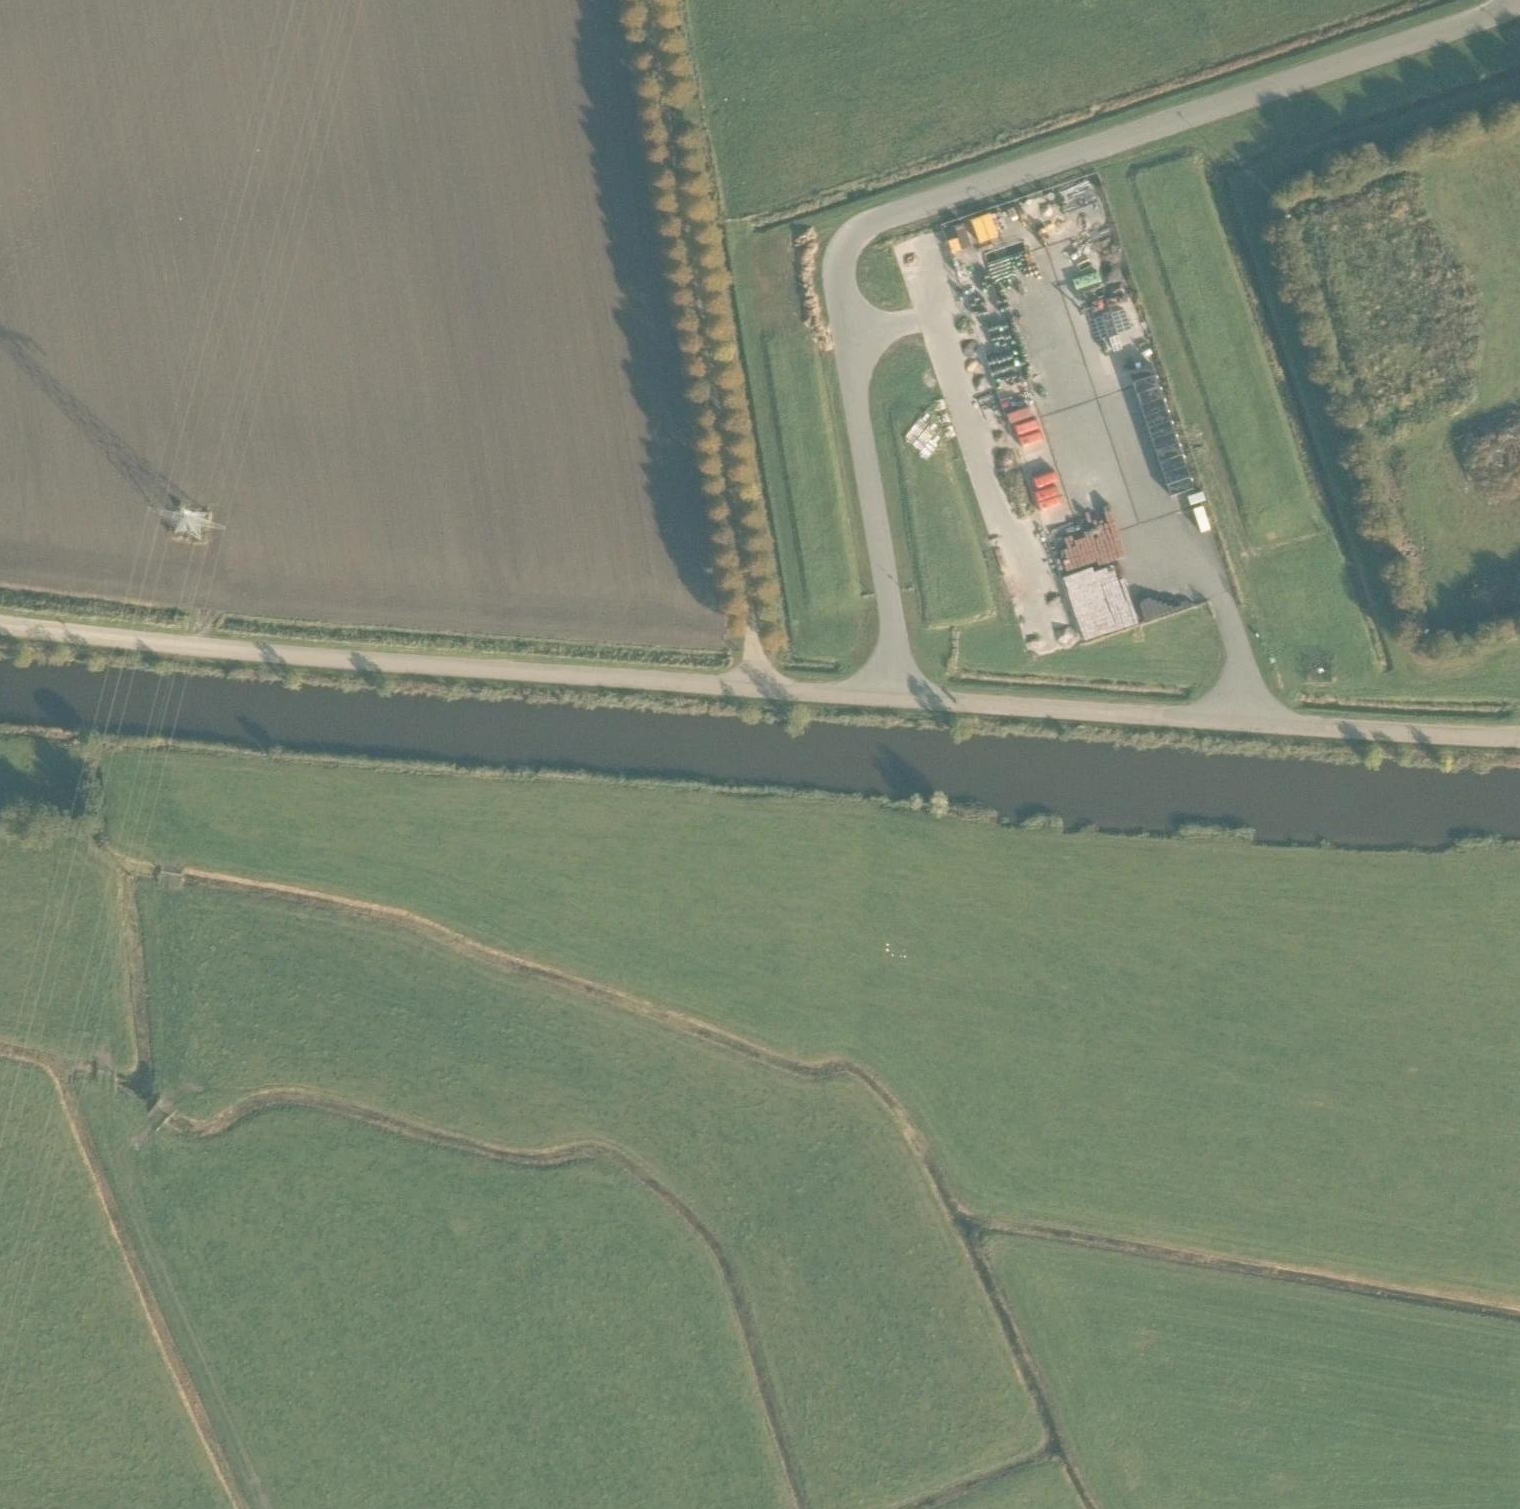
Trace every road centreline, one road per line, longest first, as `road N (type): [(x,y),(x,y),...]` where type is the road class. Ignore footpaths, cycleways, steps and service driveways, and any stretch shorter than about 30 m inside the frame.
road 1 (tertiary): [(1519,737),(296,653),(0,623)]

